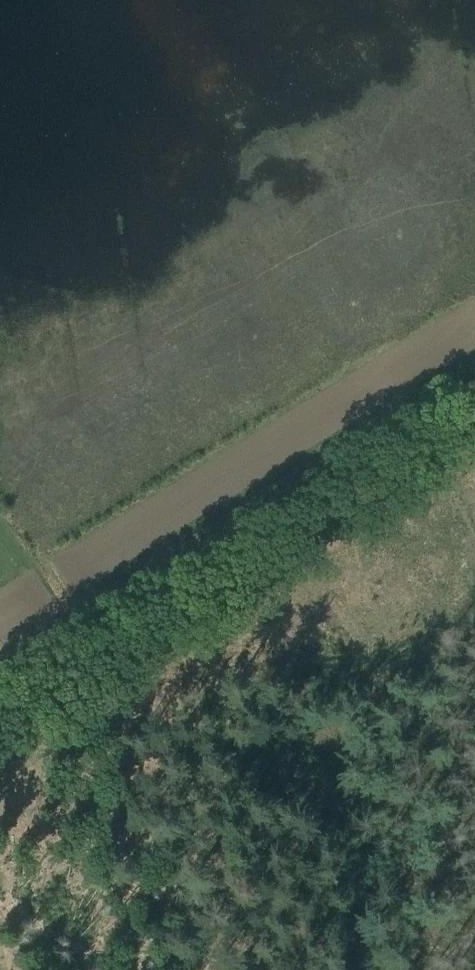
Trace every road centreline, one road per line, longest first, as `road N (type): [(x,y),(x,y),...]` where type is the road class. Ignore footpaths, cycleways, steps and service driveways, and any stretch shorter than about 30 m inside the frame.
road 1 (track): [(0,729),(474,427)]

